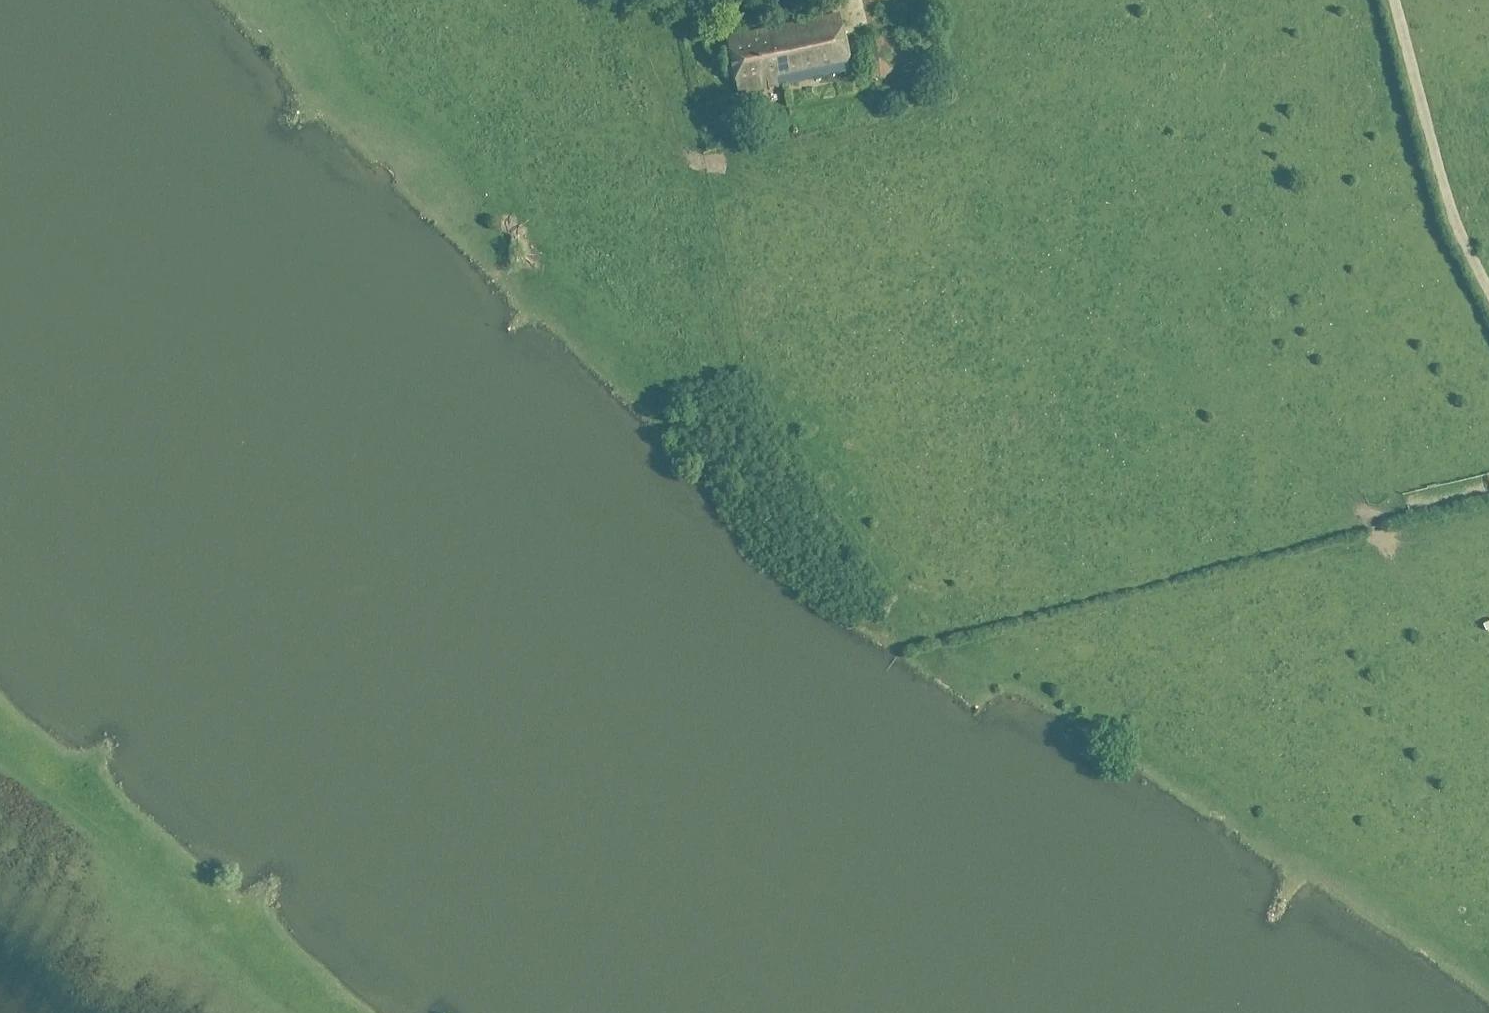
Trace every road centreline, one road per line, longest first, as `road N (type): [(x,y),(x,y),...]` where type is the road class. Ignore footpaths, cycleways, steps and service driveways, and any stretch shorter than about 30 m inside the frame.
road 1 (unclassified): [(1488,286),(1459,229),(1395,0)]

